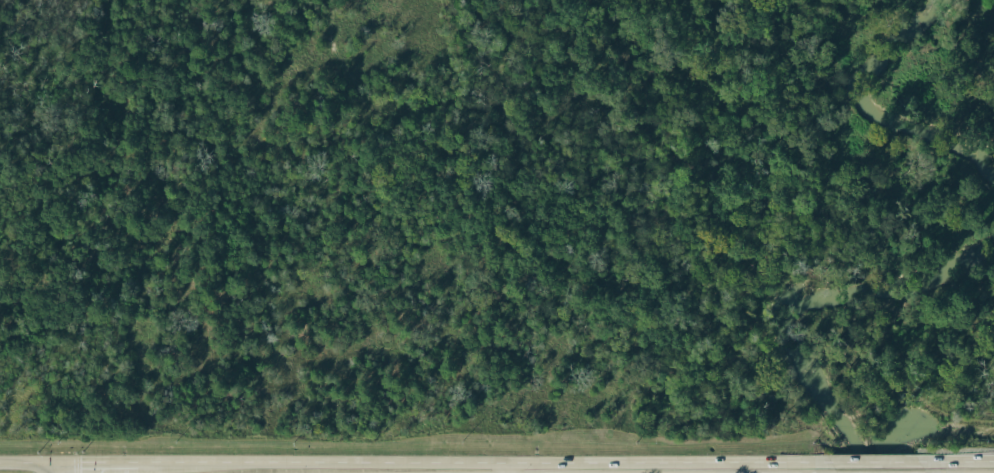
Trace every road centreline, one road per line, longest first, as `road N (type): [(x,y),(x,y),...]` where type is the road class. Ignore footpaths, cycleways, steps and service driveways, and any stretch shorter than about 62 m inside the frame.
road 1 (secondary): [(841,462),(516,461)]
road 2 (secondary): [(516,461),(261,461)]

